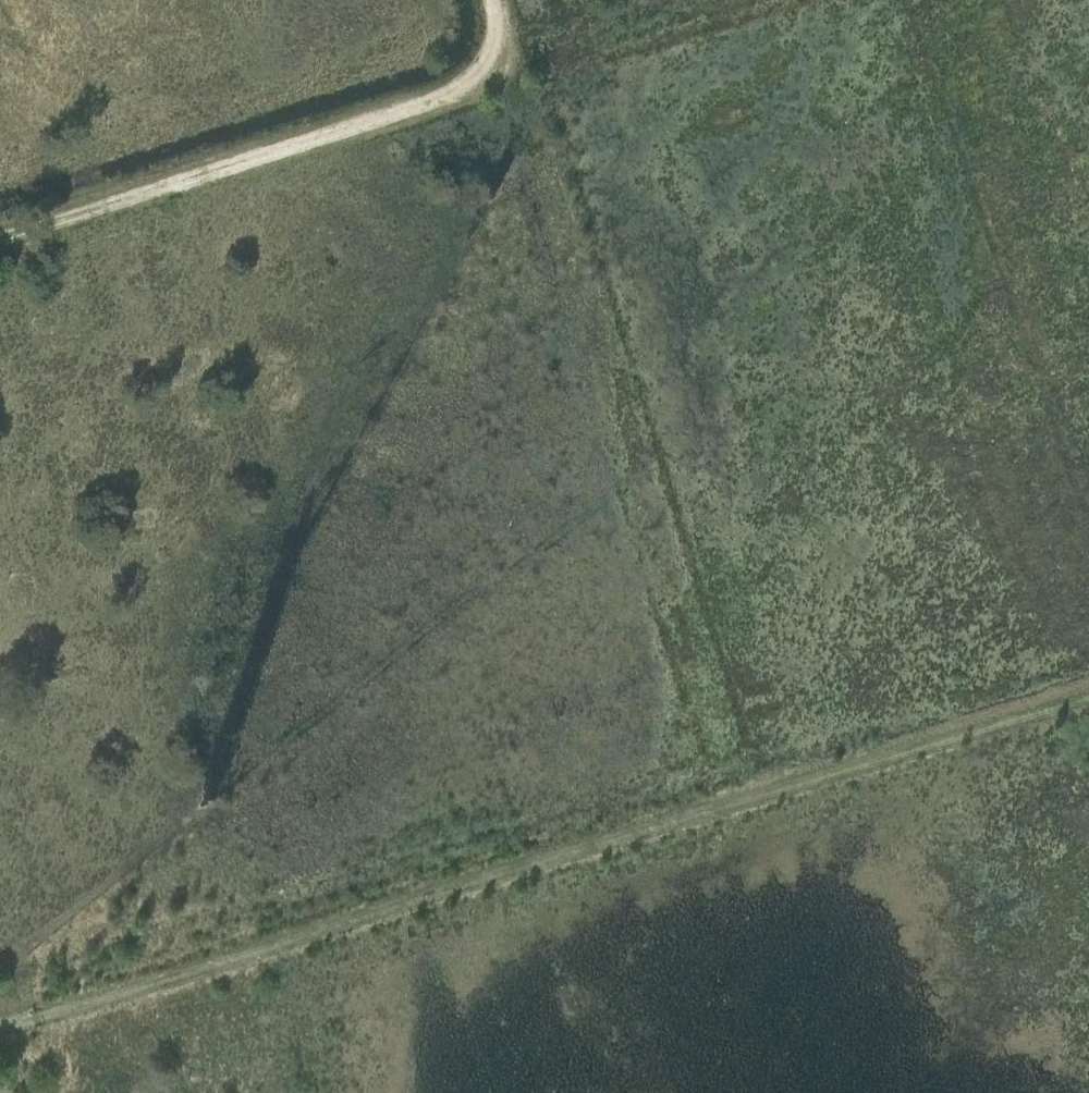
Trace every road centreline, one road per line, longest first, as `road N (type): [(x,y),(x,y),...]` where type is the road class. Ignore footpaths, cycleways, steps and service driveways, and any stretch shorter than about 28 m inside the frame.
road 1 (track): [(0,1028),(1088,689)]
road 2 (track): [(497,0),(508,39),(500,64),(0,227)]

